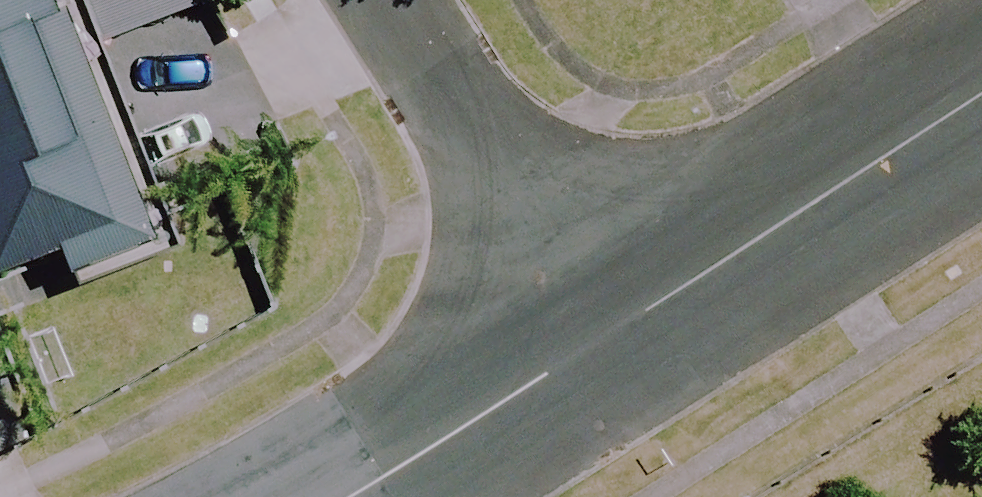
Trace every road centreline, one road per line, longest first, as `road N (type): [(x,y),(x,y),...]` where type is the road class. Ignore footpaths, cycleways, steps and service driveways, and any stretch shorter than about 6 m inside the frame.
road 1 (residential): [(612,329),(981,94)]
road 2 (residential): [(612,329),(399,0)]
road 3 (residential): [(348,496),(612,329)]

